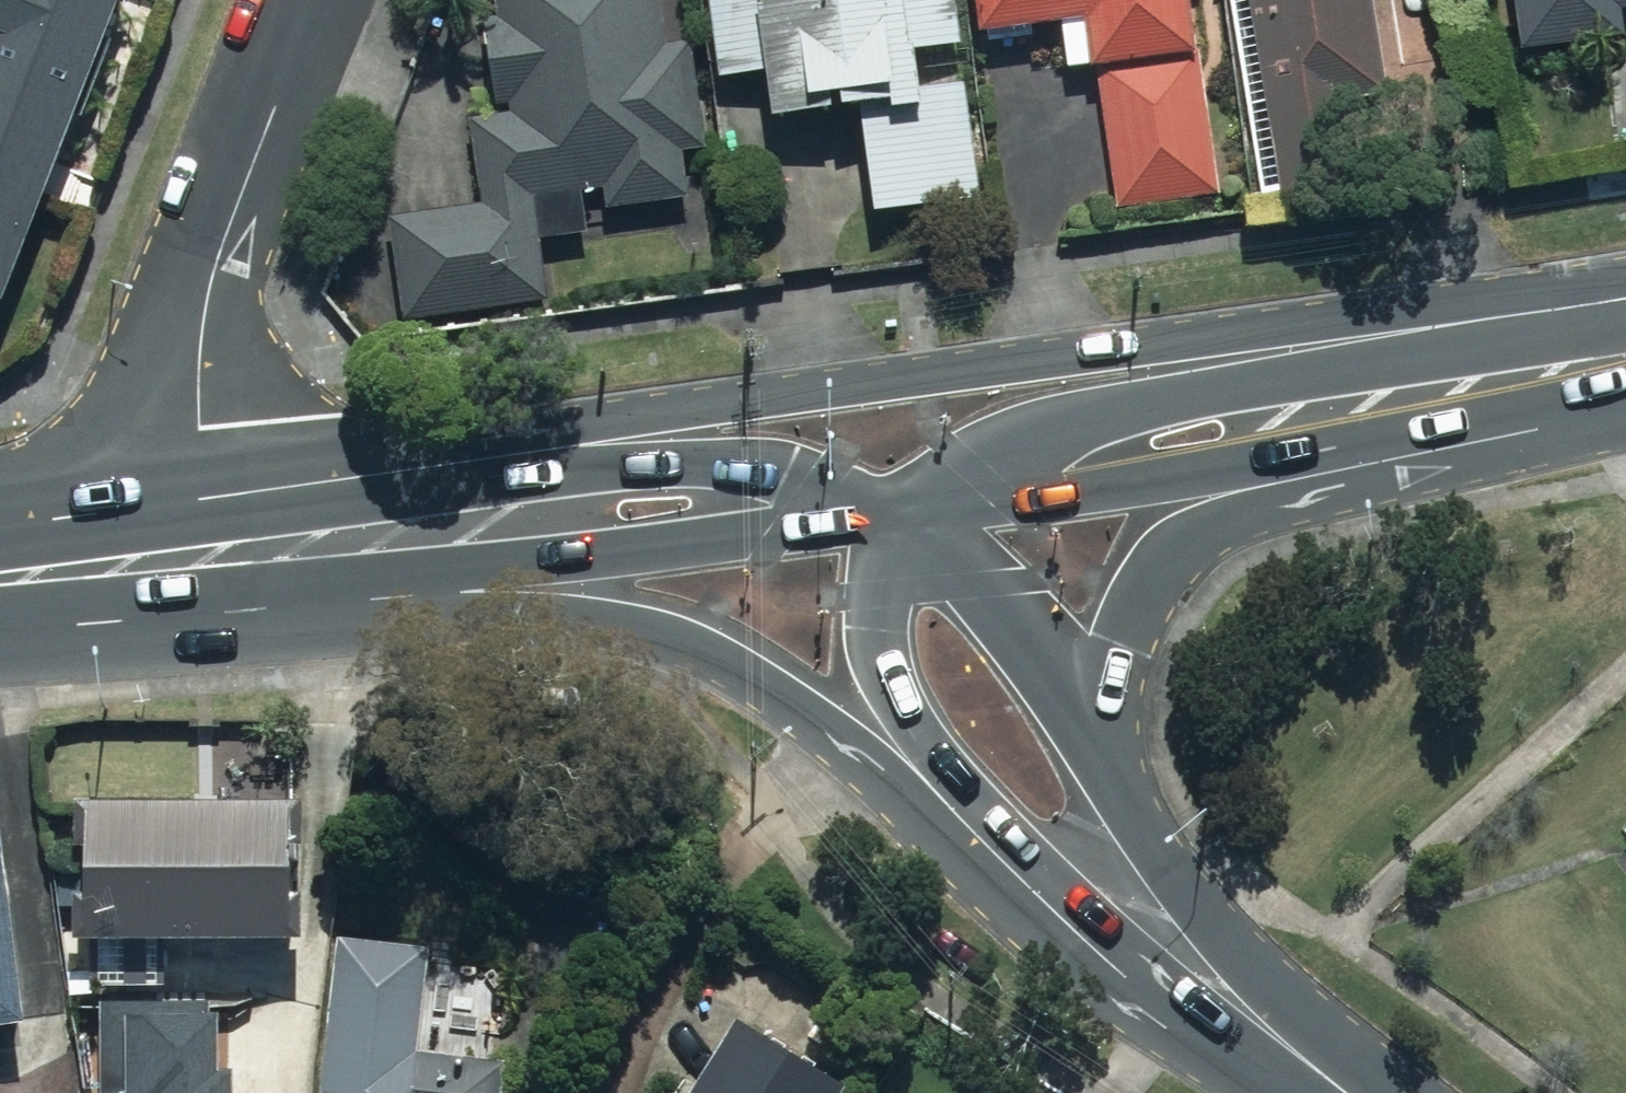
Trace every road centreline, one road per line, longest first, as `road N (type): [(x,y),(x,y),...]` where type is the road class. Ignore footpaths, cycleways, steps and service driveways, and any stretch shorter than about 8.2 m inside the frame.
road 1 (primary): [(407,474),(547,433),(1625,297)]
road 2 (primary): [(893,506),(983,446),(1625,297)]
road 3 (primary): [(980,831),(877,748),(689,643),(533,606),(384,583)]
road 4 (primary): [(1521,432),(893,506)]
road 5 (primary): [(1521,432),(1260,502),(1217,525),(1146,603),(1118,655),(1106,764)]
road 6 (residential): [(210,557),(202,424),(209,296),(321,0)]
road 7 (primary): [(893,506),(384,583)]
road 8 (primary): [(407,474),(705,461),(790,471),(893,506)]
road 9 (primary): [(1341,1092),(1066,919),(980,831)]
road 10 (primary): [(1106,764),(1341,1092)]
road 11 (primary): [(980,831),(927,754),(890,680),(882,596),(893,506)]
road 12 (primary): [(893,506),(1030,641),(1106,764)]
road 13 (primary): [(210,557),(407,474)]
road 14 (primary): [(210,557),(0,585)]
road 15 (primary): [(384,583),(210,557)]

